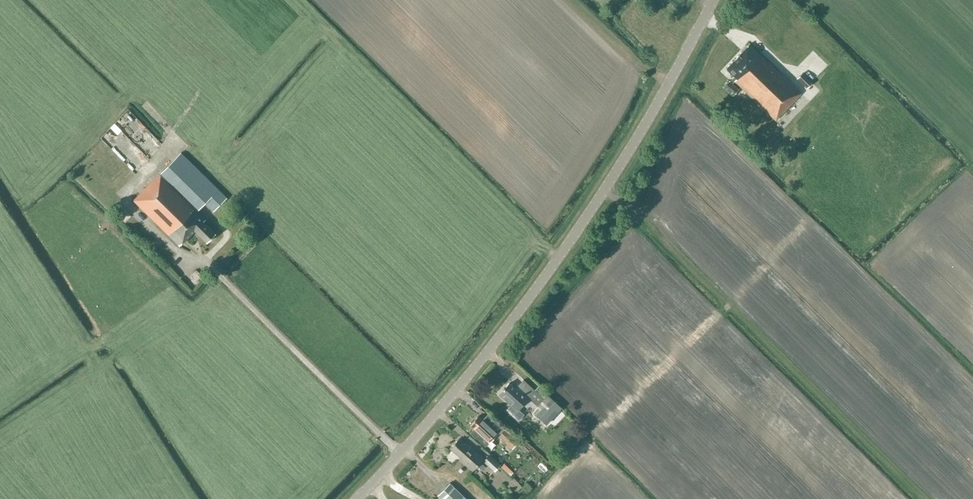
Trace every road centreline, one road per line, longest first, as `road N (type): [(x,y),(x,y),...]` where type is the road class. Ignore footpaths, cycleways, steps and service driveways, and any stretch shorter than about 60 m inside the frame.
road 1 (tertiary): [(357,498),(457,389),(566,247),(714,0)]

